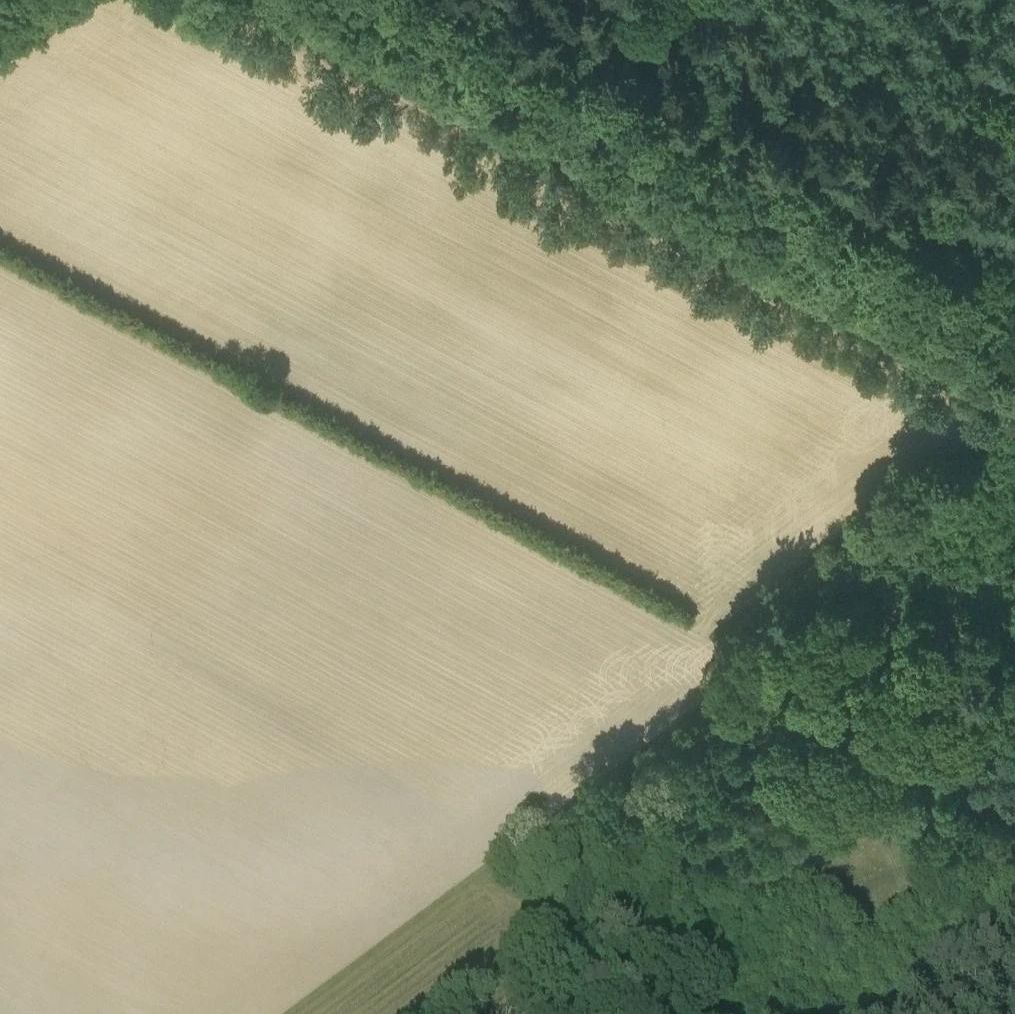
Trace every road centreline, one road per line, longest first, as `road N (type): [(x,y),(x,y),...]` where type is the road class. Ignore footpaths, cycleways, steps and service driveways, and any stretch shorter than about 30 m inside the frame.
road 1 (track): [(397,0),(1014,334)]

